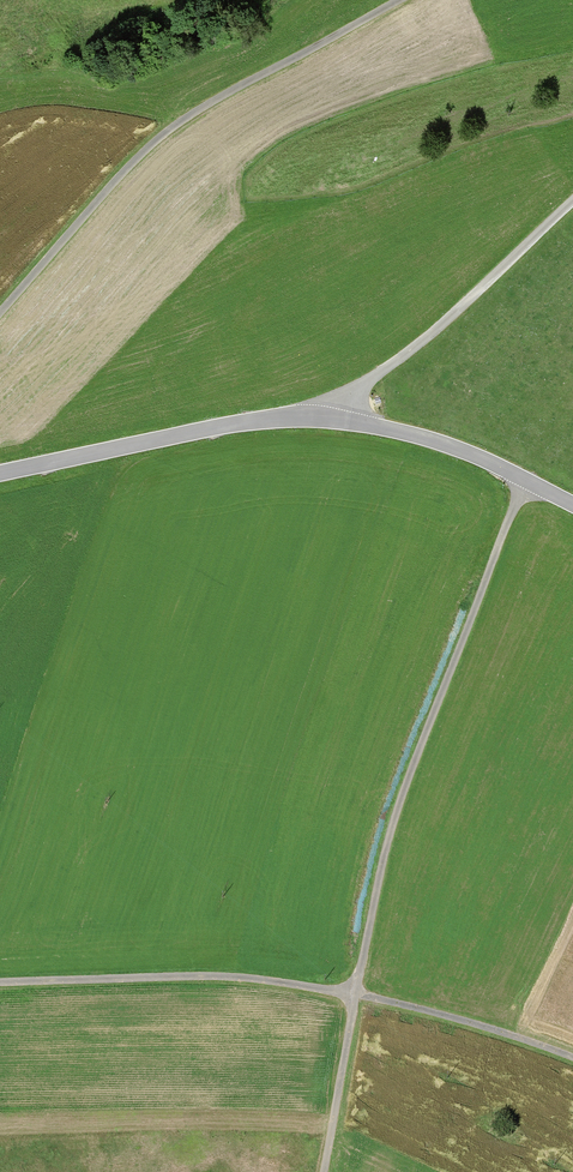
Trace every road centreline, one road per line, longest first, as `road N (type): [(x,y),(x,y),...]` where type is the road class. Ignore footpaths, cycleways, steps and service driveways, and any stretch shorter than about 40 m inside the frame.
road 1 (unclassified): [(0,984),(246,979),(354,994),(402,789),(526,481)]
road 2 (track): [(0,316),(123,173),(181,122),(403,0)]
road 3 (track): [(325,1171),(354,994),(572,1059)]
road 4 (tertiary): [(0,476),(211,429),(342,420)]
road 5 (unclassified): [(342,420),(572,203)]
road 6 (tertiary): [(342,420),(444,443),(526,481)]

